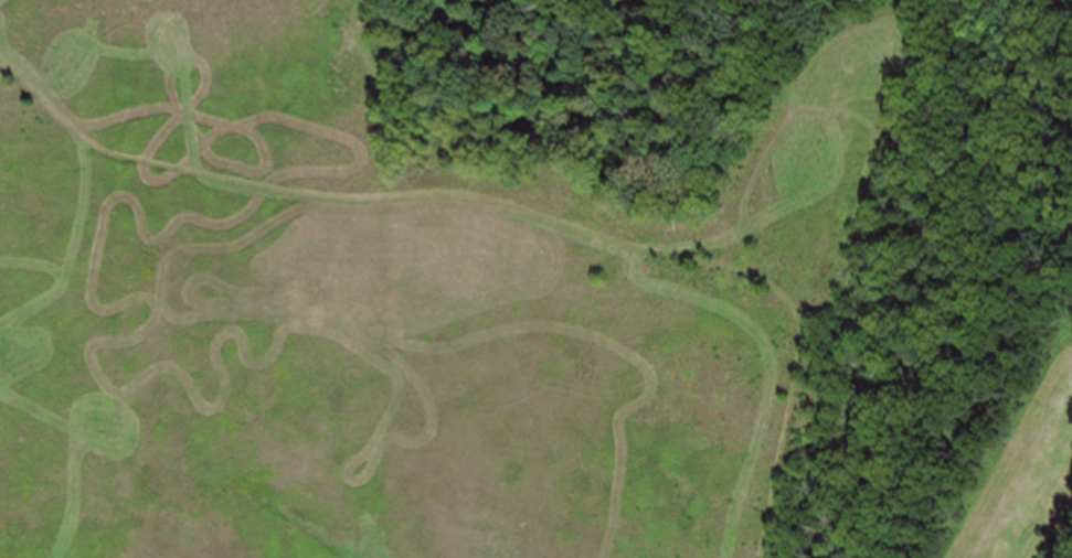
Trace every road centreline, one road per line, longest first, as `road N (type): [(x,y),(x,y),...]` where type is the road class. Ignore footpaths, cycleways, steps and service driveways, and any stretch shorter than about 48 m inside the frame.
road 1 (track): [(681,257),(736,206),(831,55),(860,28),(888,24),(899,39),(867,229),(849,279),(798,355),(760,557)]
road 2 (track): [(0,69),(99,154),(213,183),(323,197),(482,200),(627,251),(746,273),(781,290),(813,329)]

